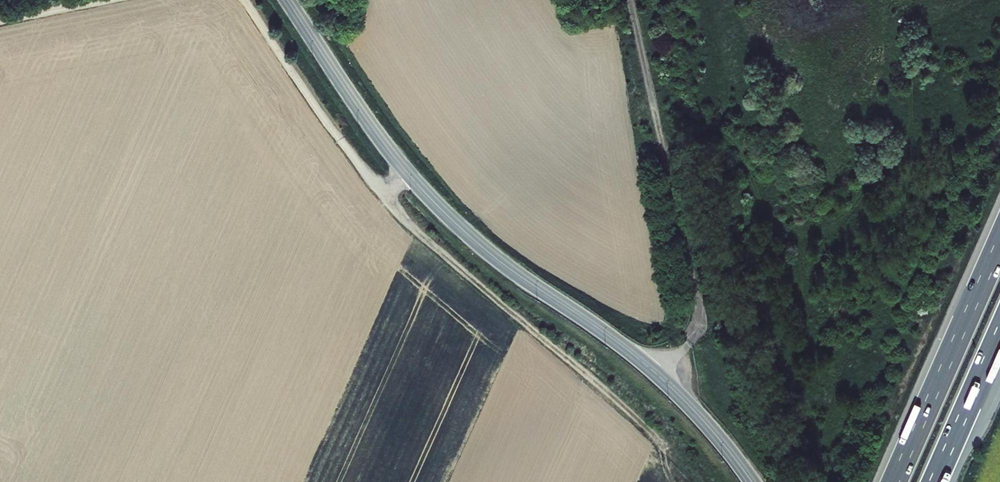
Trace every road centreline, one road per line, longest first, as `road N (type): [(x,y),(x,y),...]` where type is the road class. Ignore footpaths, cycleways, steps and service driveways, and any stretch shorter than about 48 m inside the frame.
road 1 (tertiary): [(287,0),(430,198),(507,266),(655,374),(751,481)]
road 2 (track): [(383,197),(699,481)]
road 3 (track): [(244,0),(383,197),(405,170)]
road 4 (motorway): [(999,242),(894,481)]
road 5 (motorway): [(933,481),(999,331)]

